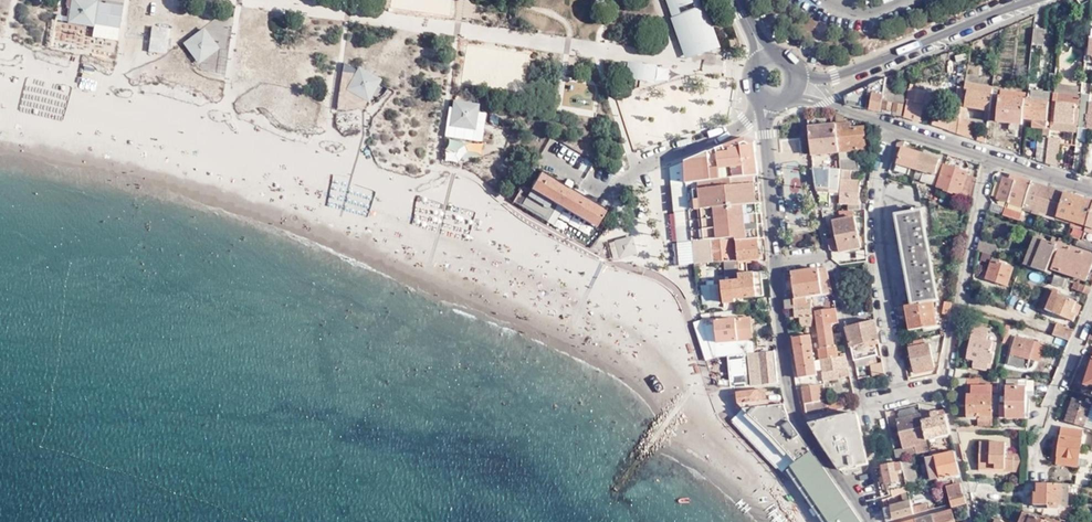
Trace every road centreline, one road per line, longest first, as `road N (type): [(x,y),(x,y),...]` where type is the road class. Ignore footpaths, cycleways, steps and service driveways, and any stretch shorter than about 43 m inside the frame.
road 1 (residential): [(898,126),(878,182),(876,251),(904,397)]
road 2 (residential): [(944,388),(990,156)]
road 3 (tertiary): [(1032,0),(820,78)]
road 4 (residential): [(766,97),(728,134),(638,168),(609,195)]
road 5 (residential): [(775,98),(765,119),(777,267)]
road 6 (residential): [(777,267),(789,393),(800,423)]
road 7 (residential): [(862,409),(826,256)]
road 8 (residential): [(944,388),(975,521)]

